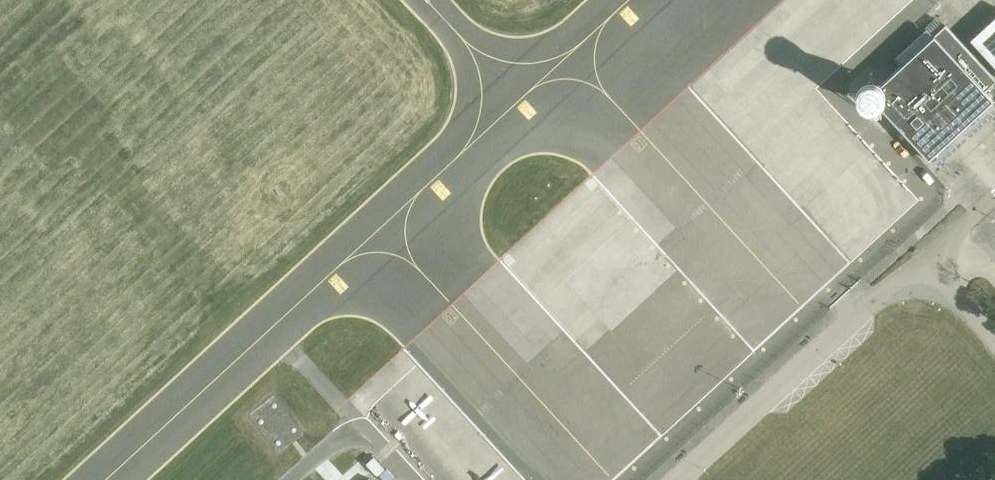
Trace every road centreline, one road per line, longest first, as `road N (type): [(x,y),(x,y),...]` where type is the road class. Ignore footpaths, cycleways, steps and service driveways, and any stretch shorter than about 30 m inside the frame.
road 1 (unclassified): [(675,479),(926,261)]

